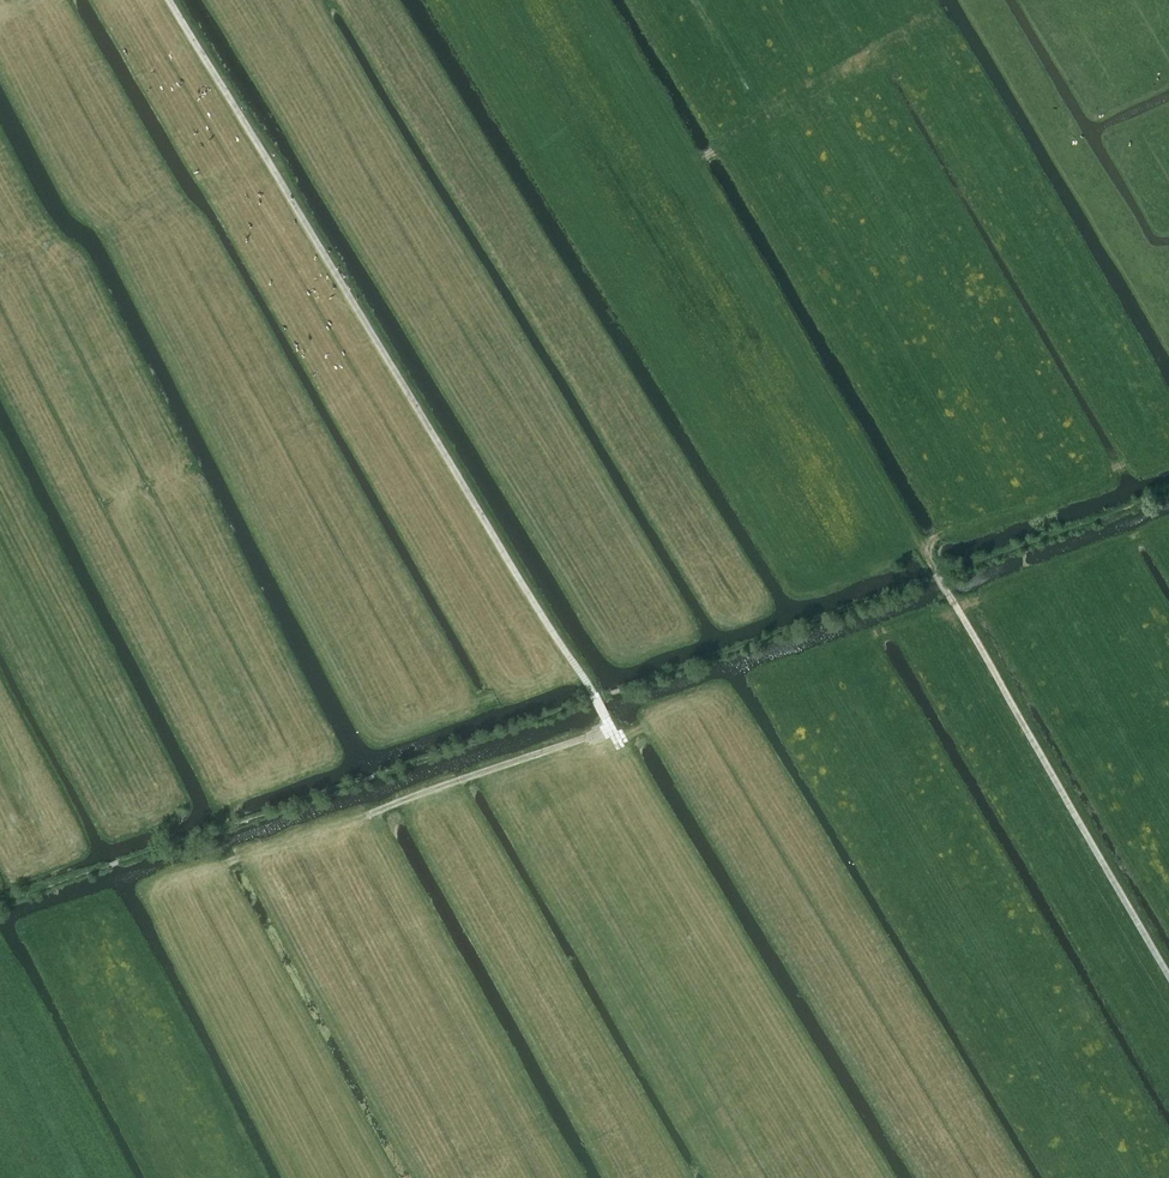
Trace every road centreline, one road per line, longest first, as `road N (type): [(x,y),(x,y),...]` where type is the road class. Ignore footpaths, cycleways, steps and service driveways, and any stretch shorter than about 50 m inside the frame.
road 1 (track): [(595,0),(938,574)]
road 2 (track): [(938,574),(1168,974)]
road 3 (track): [(654,724),(621,740),(613,727),(522,759)]

